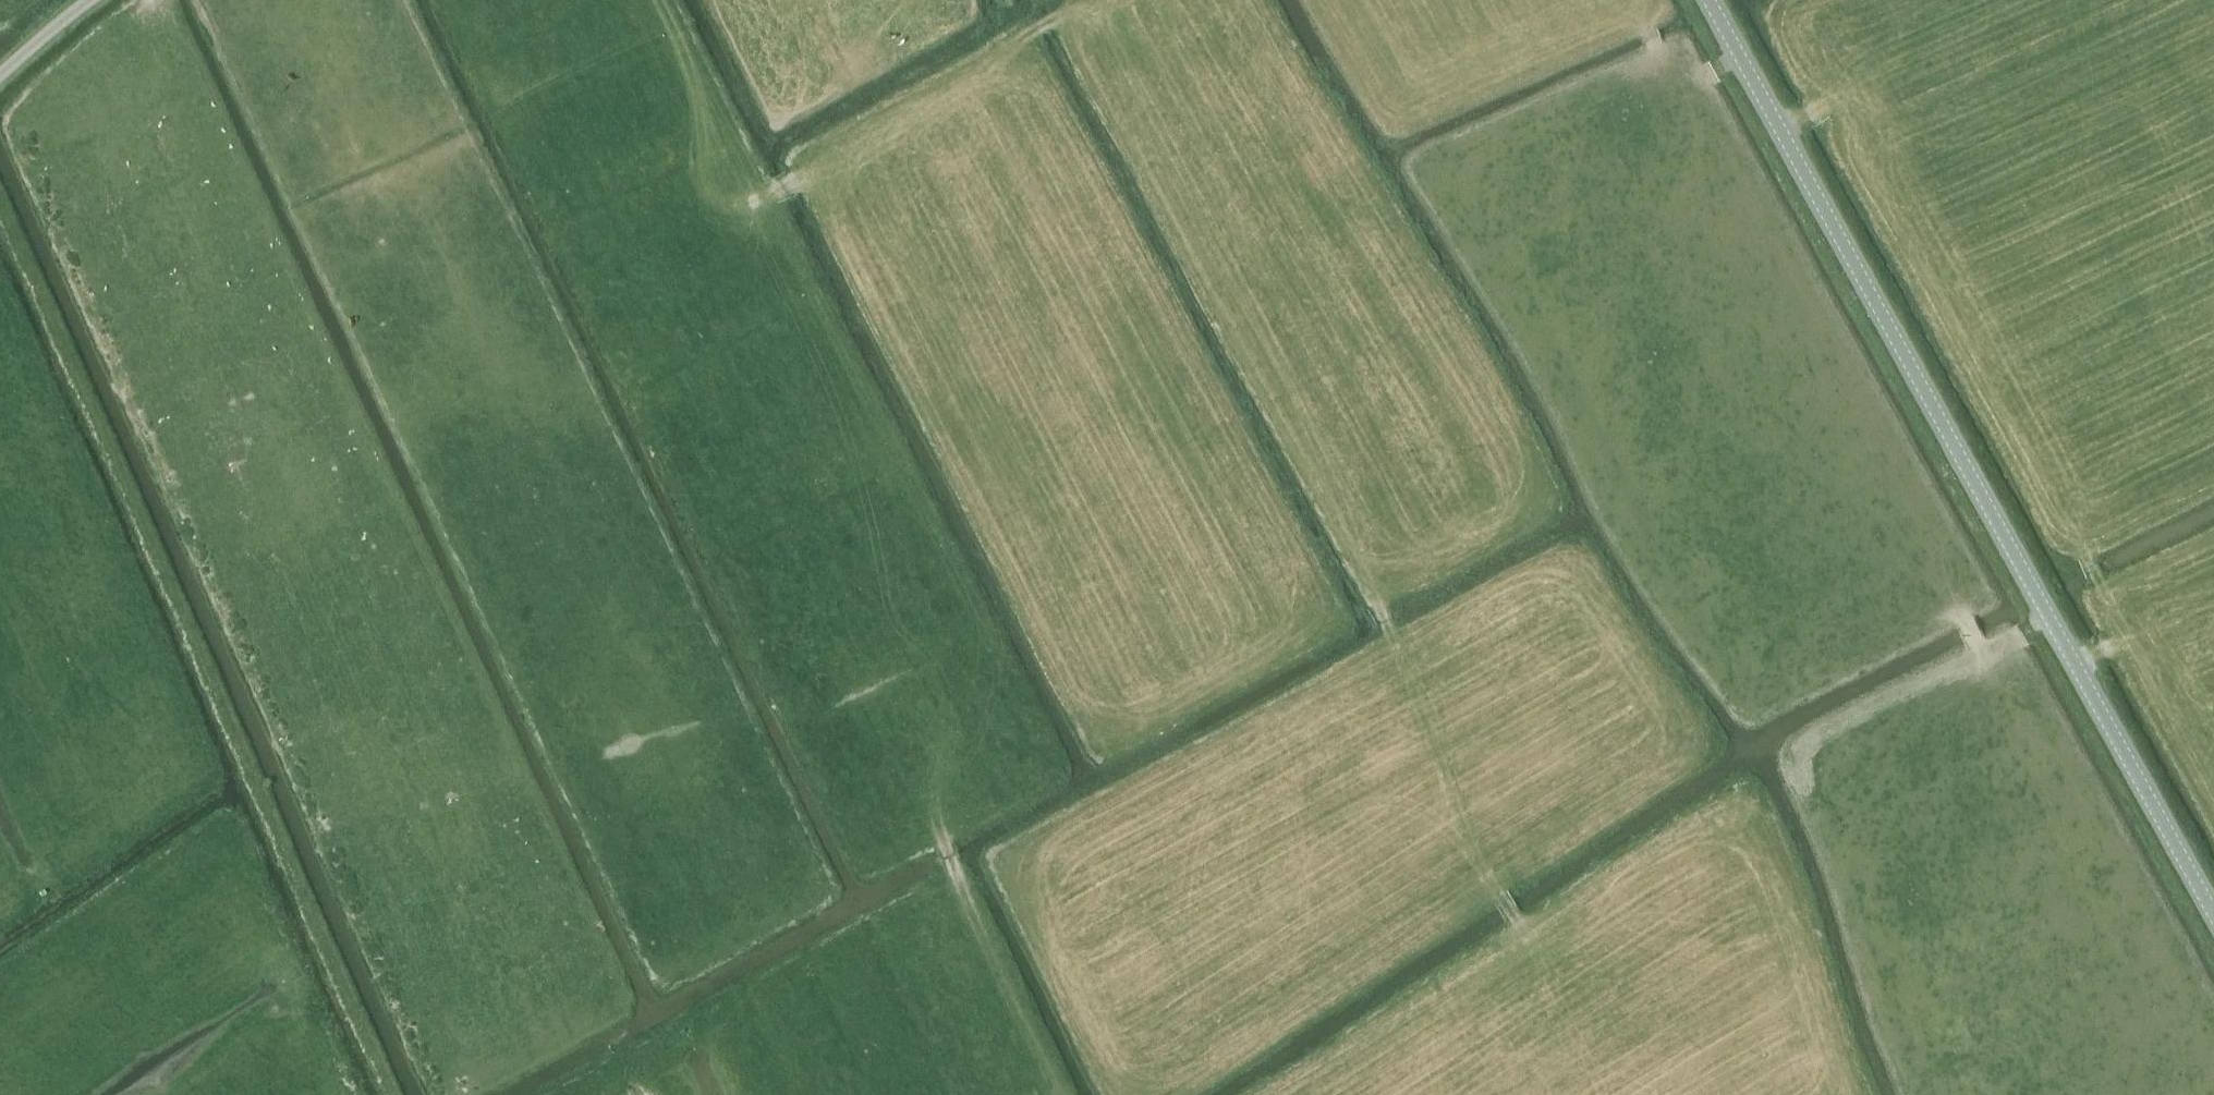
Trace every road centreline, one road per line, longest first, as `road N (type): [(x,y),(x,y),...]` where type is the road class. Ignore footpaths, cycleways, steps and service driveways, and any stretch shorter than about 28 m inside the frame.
road 1 (tertiary): [(2213,917),(1711,0)]

